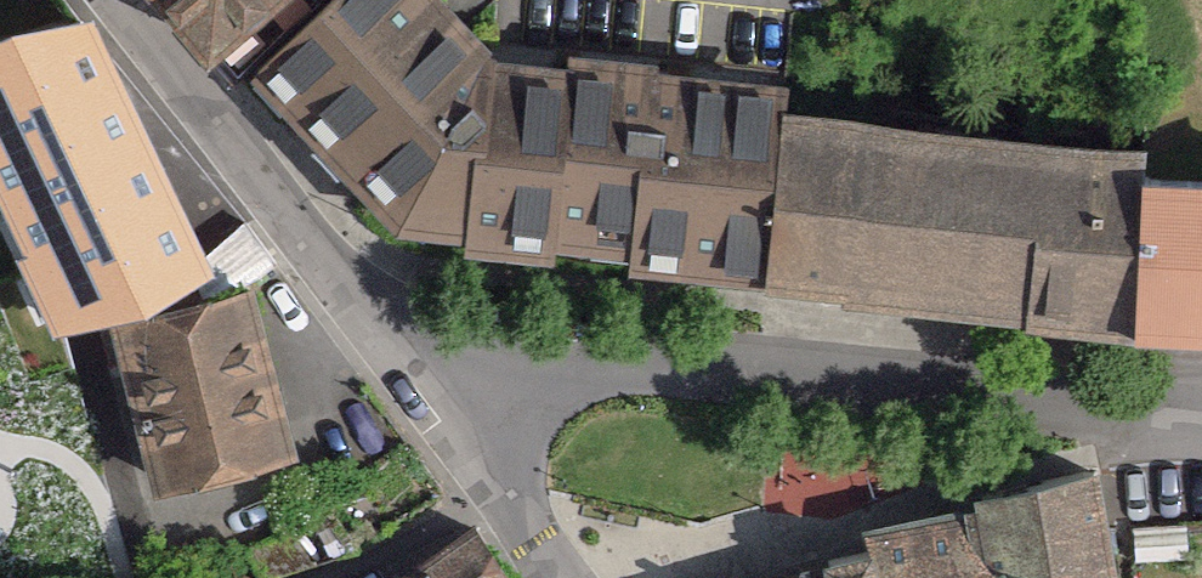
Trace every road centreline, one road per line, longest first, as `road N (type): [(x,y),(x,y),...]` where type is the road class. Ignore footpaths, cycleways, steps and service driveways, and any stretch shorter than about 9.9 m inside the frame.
road 1 (residential): [(404,371),(1083,391),(1201,419)]
road 2 (residential): [(122,0),(404,371)]
road 3 (residential): [(404,371),(562,577)]

